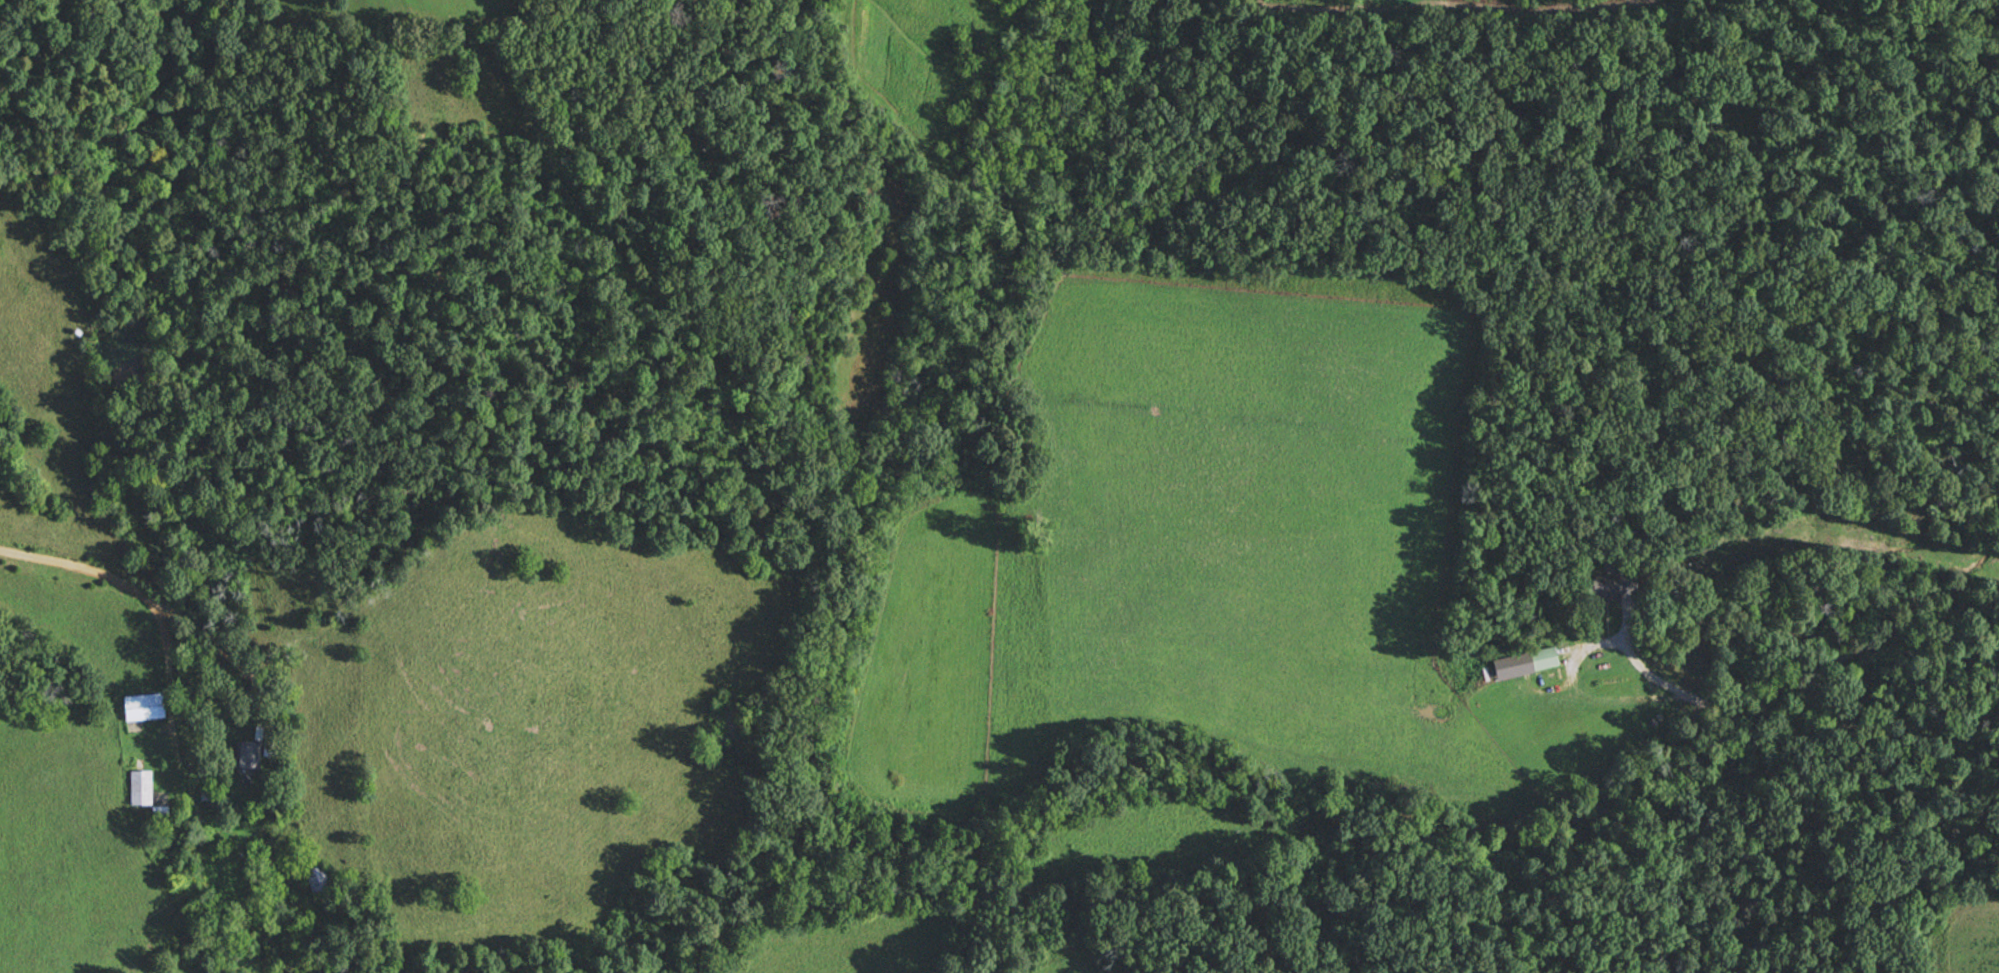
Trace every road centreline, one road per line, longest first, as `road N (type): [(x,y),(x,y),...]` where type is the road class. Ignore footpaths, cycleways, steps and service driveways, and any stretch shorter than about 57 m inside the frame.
road 1 (residential): [(1998,576),(1901,539),(1852,531),(1786,538),(1658,575),(1640,591),(1629,630),(1671,684),(1732,713),(1754,712),(1828,663),(1998,598)]

